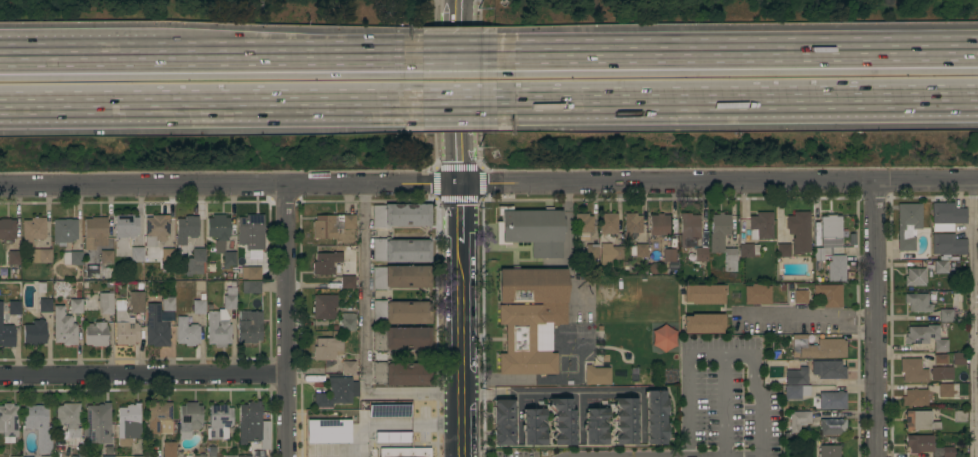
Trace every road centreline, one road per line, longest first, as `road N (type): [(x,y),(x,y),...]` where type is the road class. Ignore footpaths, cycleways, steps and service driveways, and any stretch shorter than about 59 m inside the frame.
road 1 (residential): [(0,186),(977,181)]
road 2 (motorway): [(977,42),(503,43)]
road 3 (motorway): [(506,106),(977,107)]
road 4 (motorway): [(0,109),(427,106)]
road 5 (residential): [(0,372),(287,373)]
road 6 (motorway): [(434,44),(154,47)]
road 7 (residential): [(875,456),(873,183)]
road 8 (residential): [(288,456),(286,185)]
road 9 (tertiary): [(461,185),(460,456)]
road 10 (motorway): [(154,47),(0,49)]

